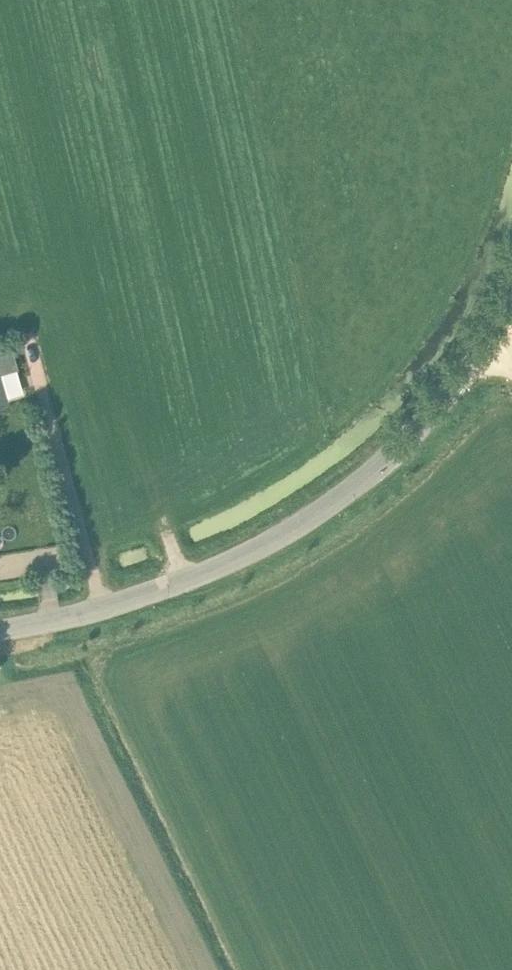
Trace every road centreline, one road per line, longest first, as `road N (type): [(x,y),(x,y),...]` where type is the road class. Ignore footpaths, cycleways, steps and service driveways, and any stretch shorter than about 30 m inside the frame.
road 1 (tertiary): [(0,630),(192,594),(275,564),(375,497),(447,422),(495,356)]

